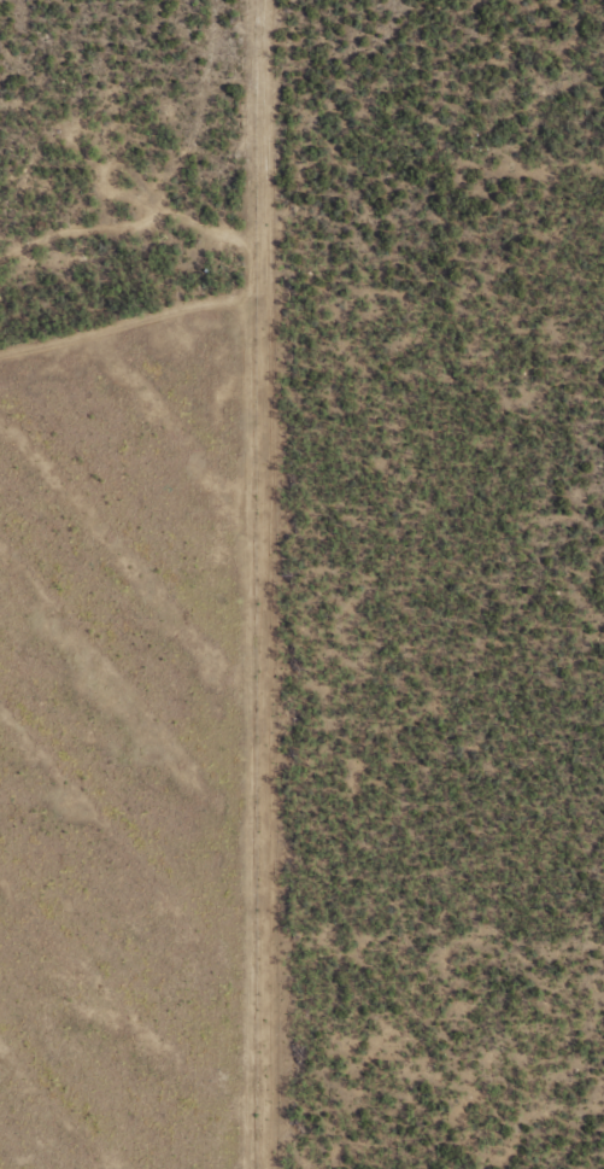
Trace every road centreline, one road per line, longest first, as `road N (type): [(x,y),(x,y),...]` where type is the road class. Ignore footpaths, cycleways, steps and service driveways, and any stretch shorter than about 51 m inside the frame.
road 1 (residential): [(94,0),(99,35),(198,230),(403,385),(529,933),(603,1050)]
road 2 (residential): [(198,230),(109,694),(0,796)]

